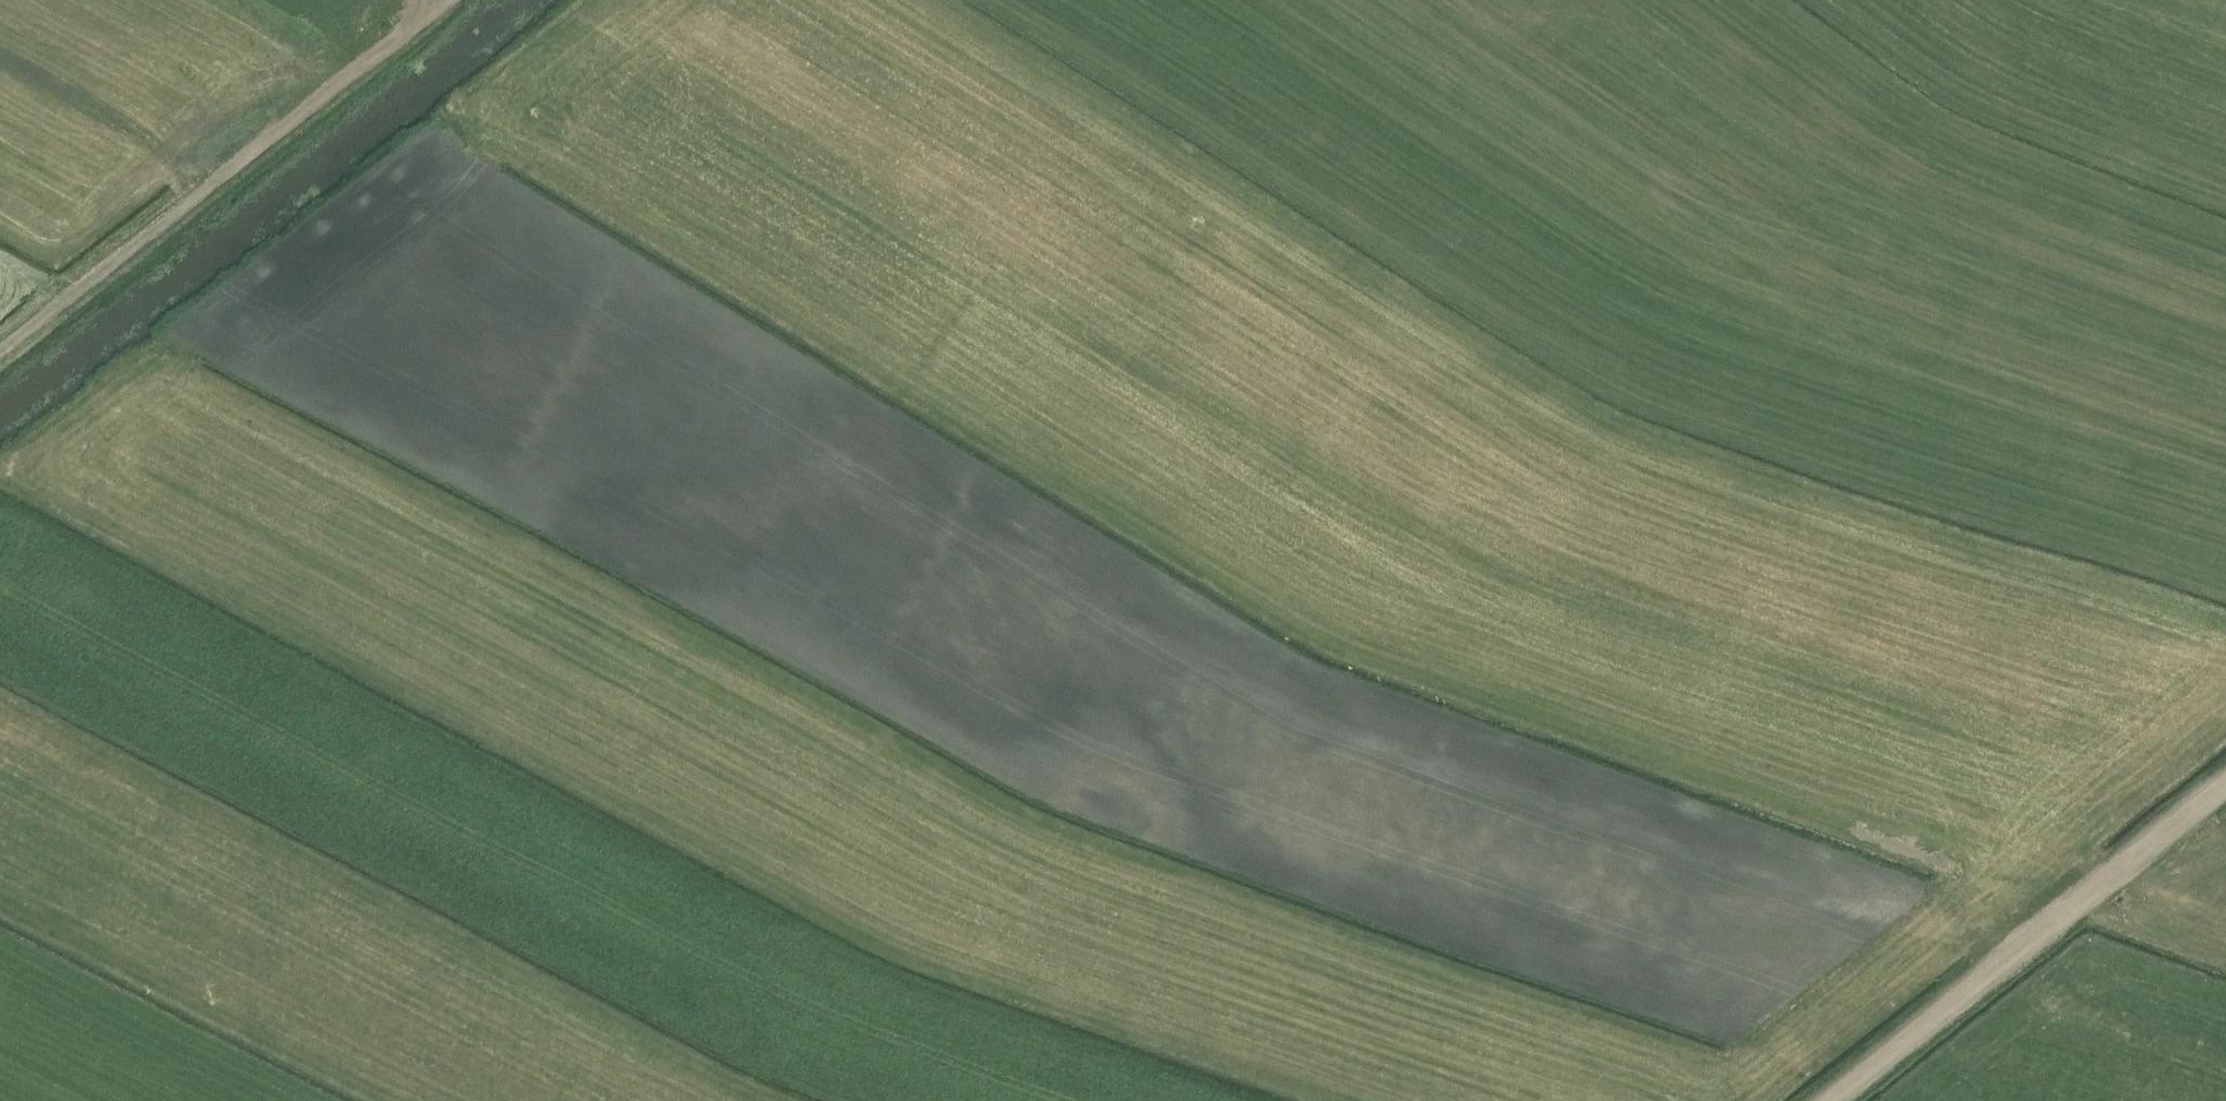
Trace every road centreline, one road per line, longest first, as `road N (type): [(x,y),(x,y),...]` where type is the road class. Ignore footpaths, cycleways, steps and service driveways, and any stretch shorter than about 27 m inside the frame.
road 1 (track): [(0,351),(436,5)]
road 2 (track): [(1817,1100),(2225,777)]

